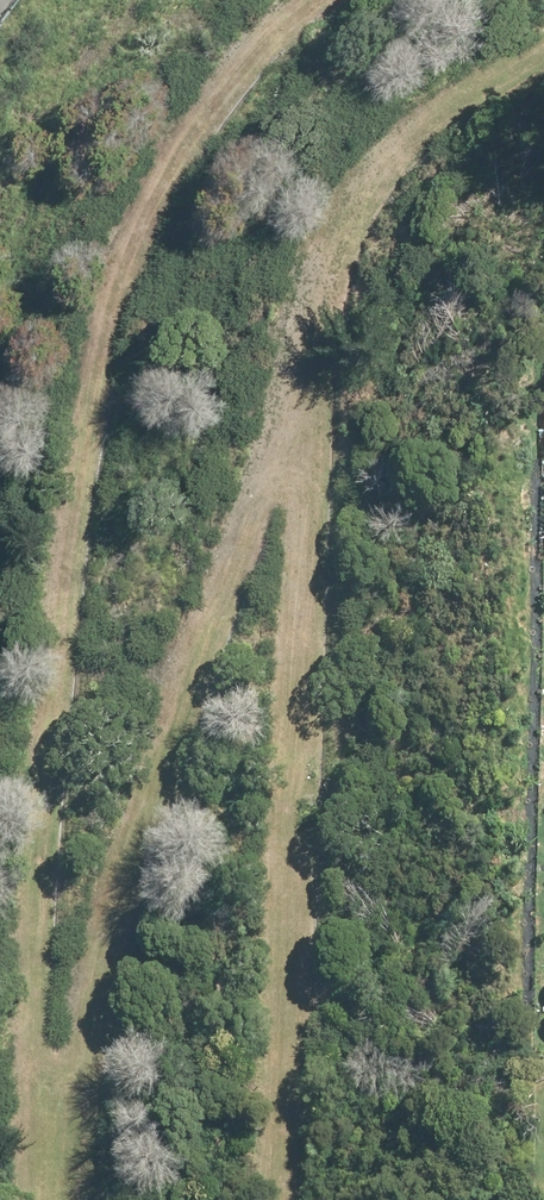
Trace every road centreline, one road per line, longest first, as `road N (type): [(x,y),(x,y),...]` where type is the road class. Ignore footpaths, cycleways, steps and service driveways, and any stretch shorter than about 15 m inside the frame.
road 1 (track): [(359,0),(216,103),(131,259),(80,395),(22,1054),(21,1110),(40,1125),(57,1109),(215,553),(289,438)]
road 2 (track): [(277,1199),(273,1009),(289,438),(340,259),(388,170),(457,109),(543,56)]

